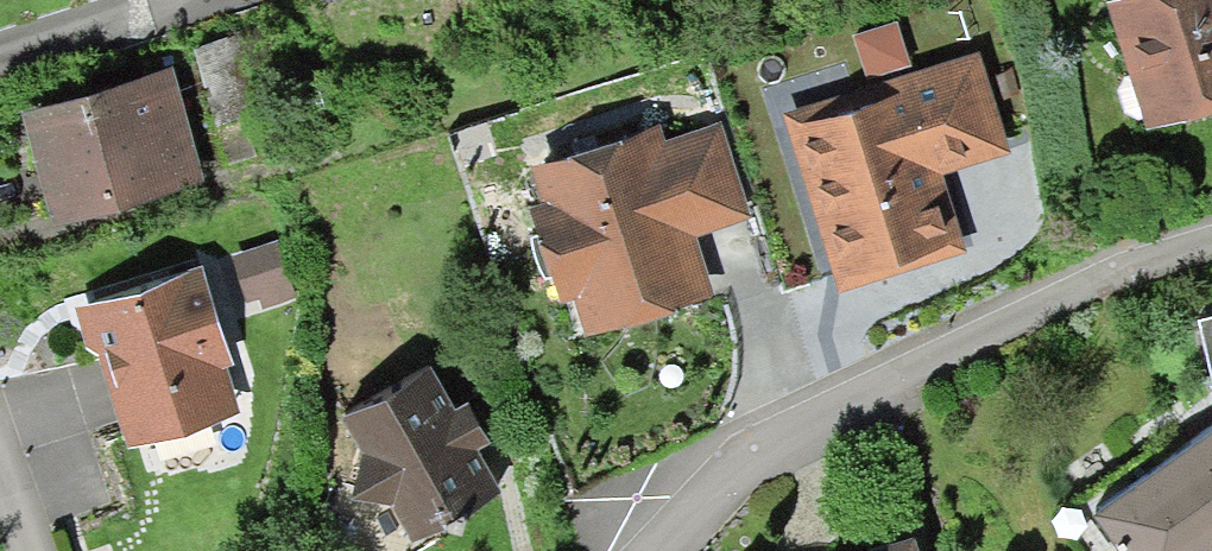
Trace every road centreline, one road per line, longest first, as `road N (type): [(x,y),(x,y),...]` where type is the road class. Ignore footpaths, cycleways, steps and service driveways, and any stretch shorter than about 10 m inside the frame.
road 1 (residential): [(655,550),(716,482),(768,444),(1107,272),(1211,236)]

